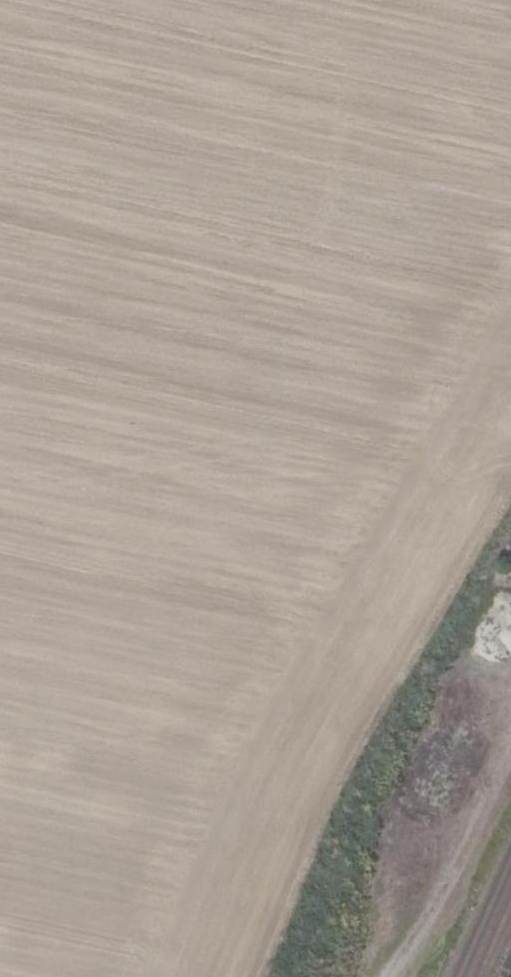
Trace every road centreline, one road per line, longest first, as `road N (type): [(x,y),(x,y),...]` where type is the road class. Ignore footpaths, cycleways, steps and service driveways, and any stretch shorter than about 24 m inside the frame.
road 1 (track): [(392,976),(510,739)]

